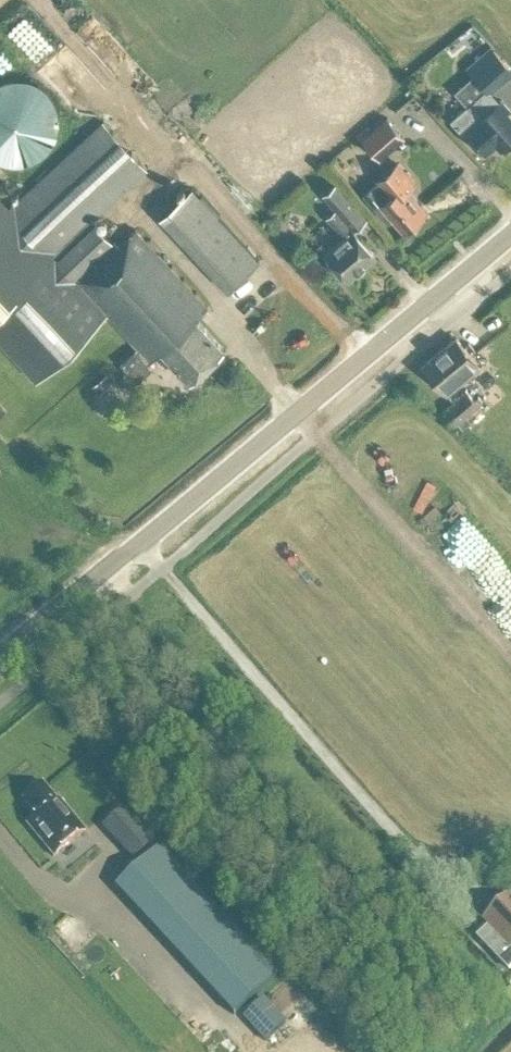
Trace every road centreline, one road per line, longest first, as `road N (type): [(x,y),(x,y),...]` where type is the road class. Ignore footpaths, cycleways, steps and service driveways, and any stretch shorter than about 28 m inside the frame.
road 1 (tertiary): [(0,657),(510,236)]

